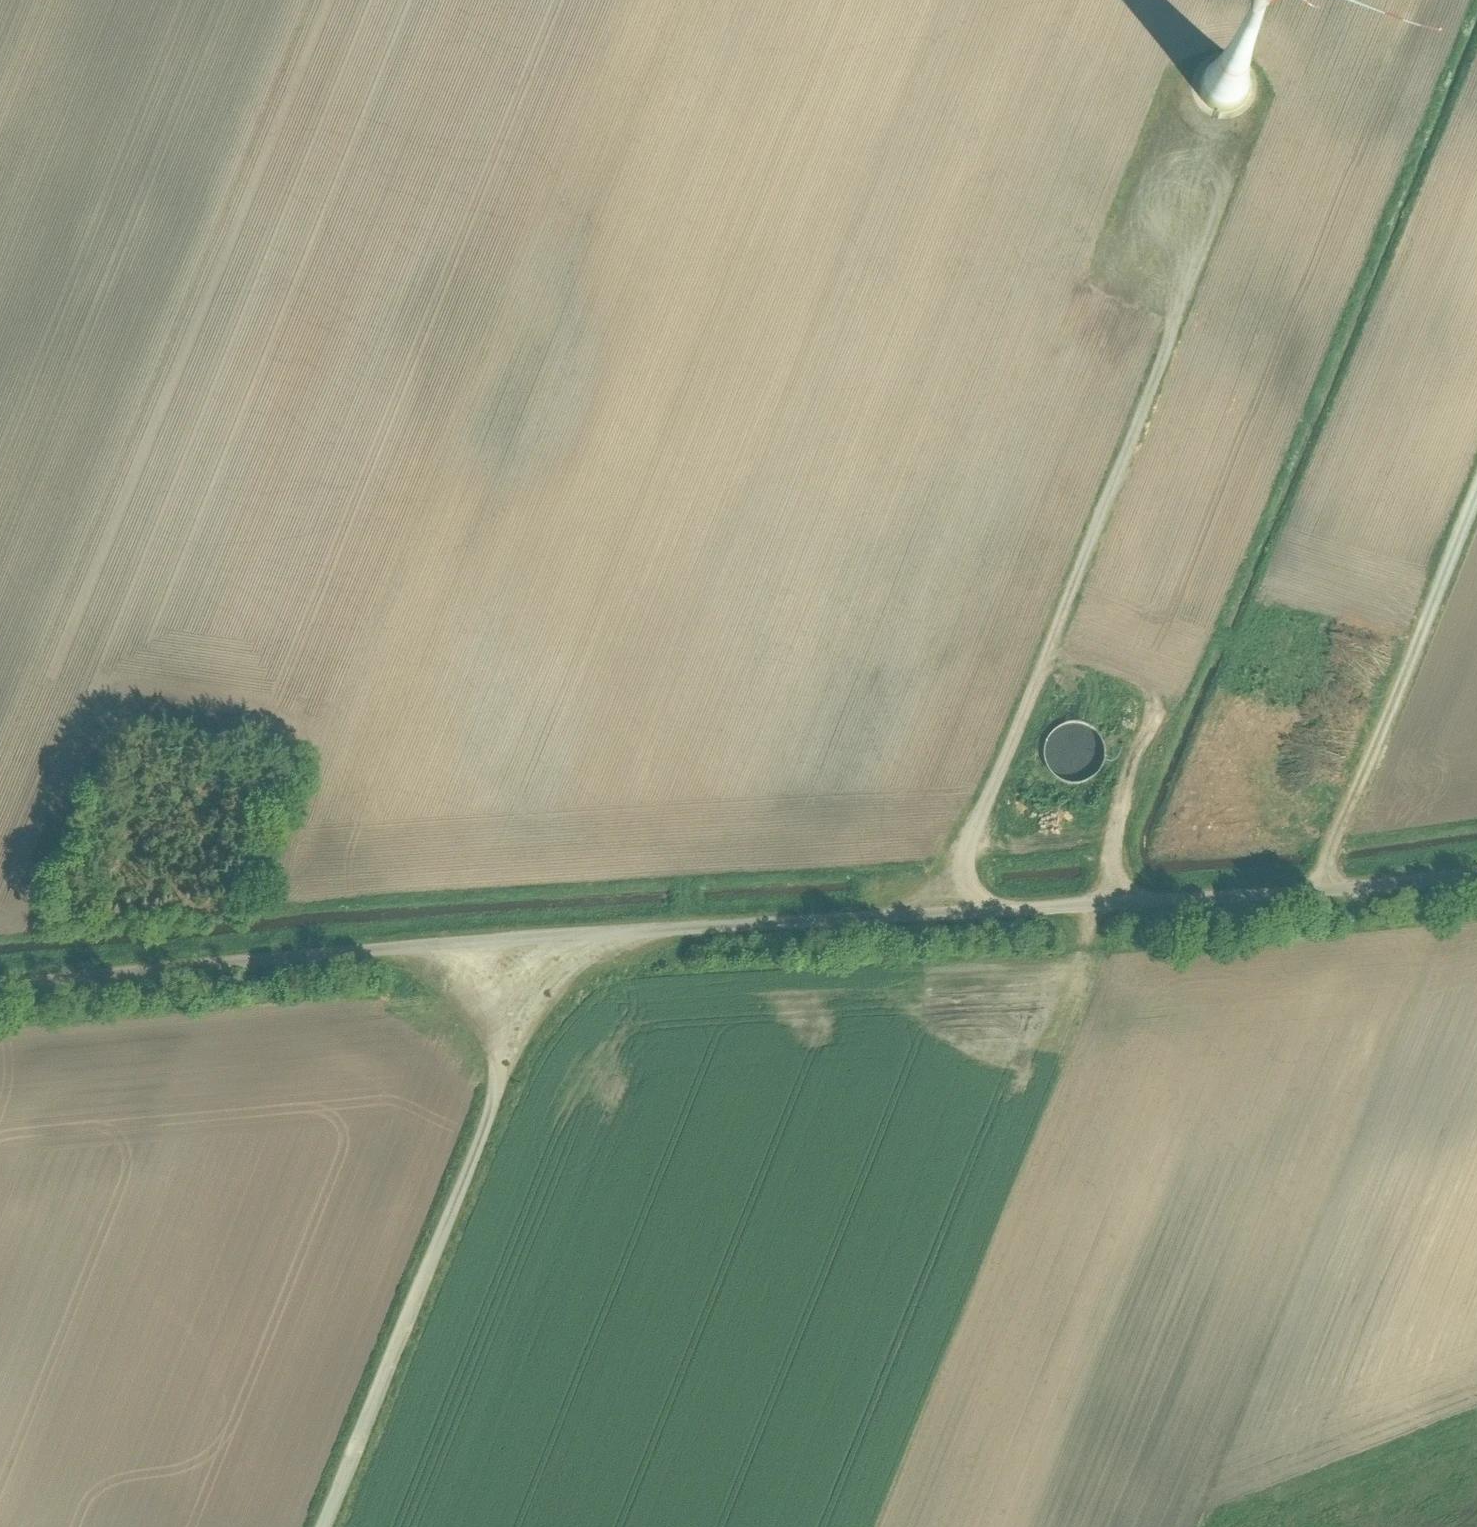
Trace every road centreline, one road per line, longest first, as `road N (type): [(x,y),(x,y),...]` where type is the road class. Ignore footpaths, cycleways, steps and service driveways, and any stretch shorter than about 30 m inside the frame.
road 1 (track): [(1476,860),(0,992)]
road 2 (track): [(949,910),(1243,141)]
road 3 (track): [(566,943),(327,1526)]
road 4 (track): [(1476,492),(1325,877)]
road 5 (track): [(1174,677),(1101,897)]

